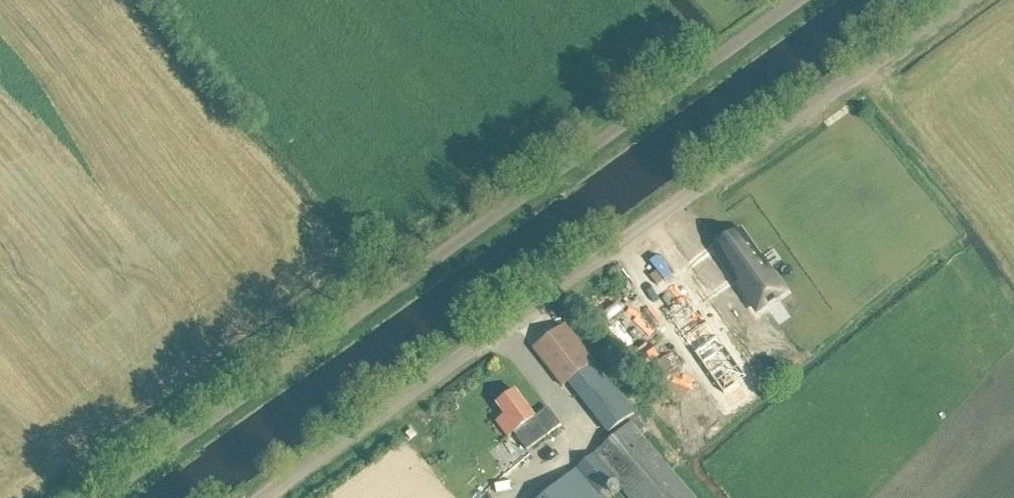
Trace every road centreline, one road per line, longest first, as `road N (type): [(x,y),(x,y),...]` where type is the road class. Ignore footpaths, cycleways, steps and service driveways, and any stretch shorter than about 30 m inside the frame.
road 1 (unclassified): [(100,497),(803,0)]
road 2 (unclassified): [(276,497),(965,0)]

